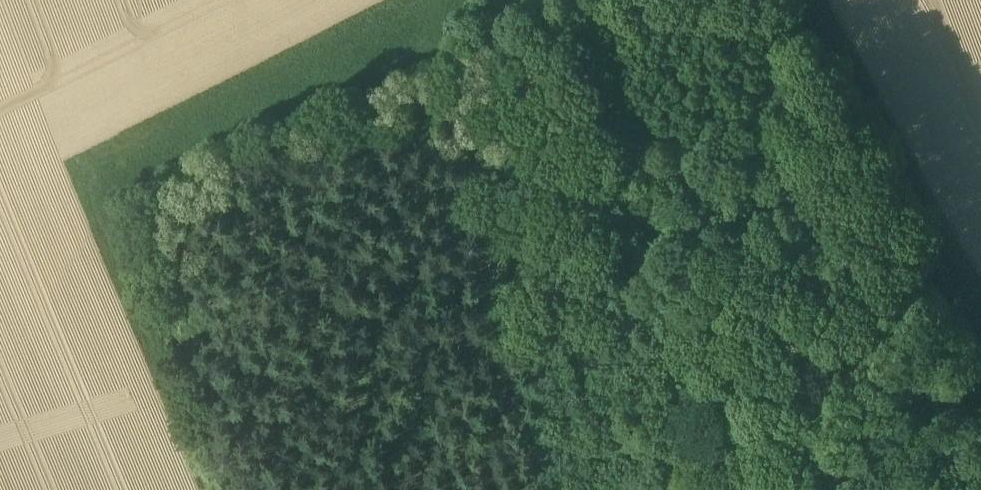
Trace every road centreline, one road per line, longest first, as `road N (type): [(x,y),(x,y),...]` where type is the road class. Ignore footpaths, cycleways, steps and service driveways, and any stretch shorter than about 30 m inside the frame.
road 1 (track): [(801,489),(922,315)]

